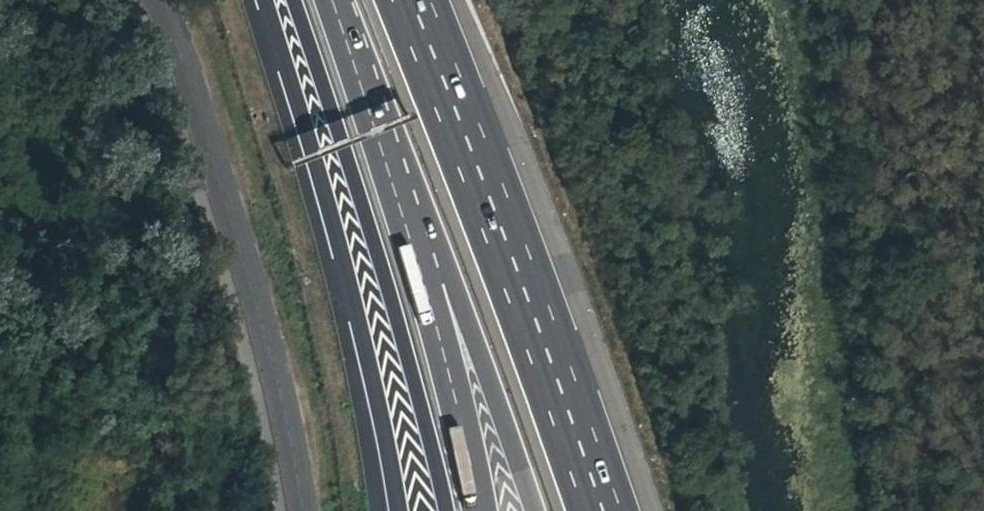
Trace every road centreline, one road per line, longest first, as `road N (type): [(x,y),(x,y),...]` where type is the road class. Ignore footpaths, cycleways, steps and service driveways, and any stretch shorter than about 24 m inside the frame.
road 1 (motorway): [(602,510),(409,0)]
road 2 (motorway): [(296,0),(383,240),(444,510)]
road 3 (unclassified): [(302,510),(273,367),(157,0)]
road 4 (motorway): [(265,0),(378,396),(401,510)]
road 5 (motorway): [(329,0),(424,279)]
road 6 (motorway): [(424,279),(466,313),(537,510)]
road 7 (motorway): [(424,279),(479,510)]

